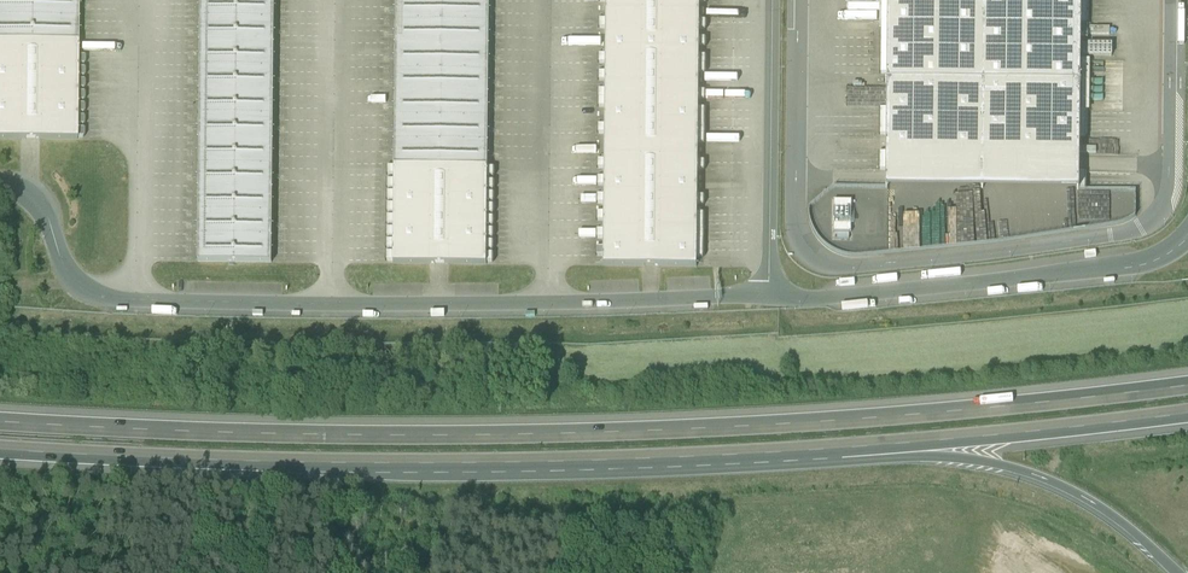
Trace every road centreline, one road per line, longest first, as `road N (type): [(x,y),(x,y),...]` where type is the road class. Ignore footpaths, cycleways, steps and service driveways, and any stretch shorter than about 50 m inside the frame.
road 1 (motorway): [(1187,388),(875,420),(605,433),(236,433),(0,420)]
road 2 (motorway): [(0,451),(465,465),(919,444)]
road 3 (motorway): [(919,444),(1070,492),(1128,528),(1176,572)]
road 4 (motorway): [(919,444),(1187,417)]

